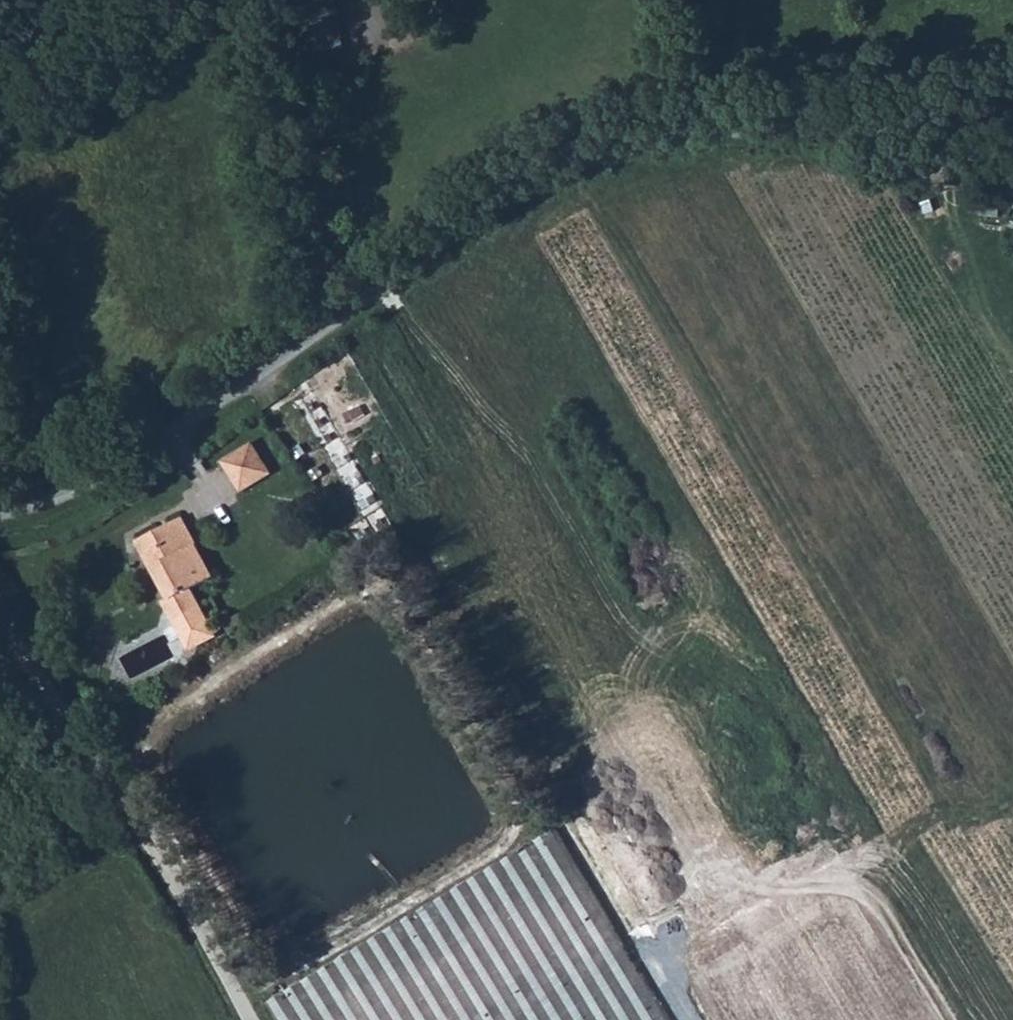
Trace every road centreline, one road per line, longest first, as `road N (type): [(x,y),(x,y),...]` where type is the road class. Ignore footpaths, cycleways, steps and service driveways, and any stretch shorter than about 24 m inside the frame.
road 1 (unclassified): [(1012,122),(704,135),(577,163),(443,244),(198,413),(70,489),(0,507)]

